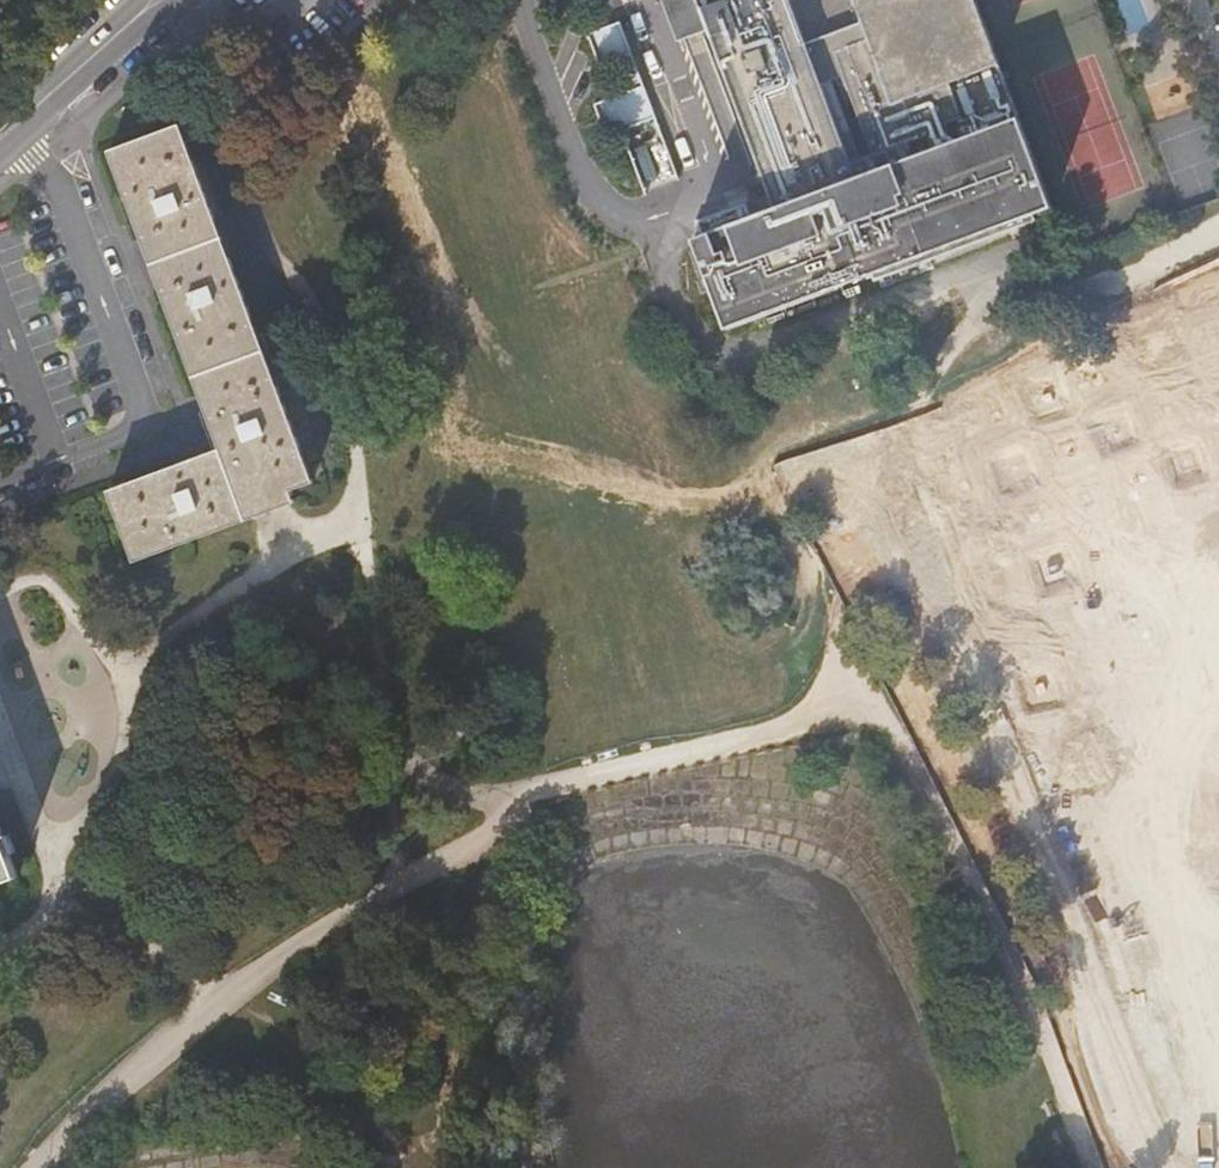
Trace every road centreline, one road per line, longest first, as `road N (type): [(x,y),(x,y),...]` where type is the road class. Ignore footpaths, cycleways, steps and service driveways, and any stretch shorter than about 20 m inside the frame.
road 1 (residential): [(0,147),(161,0)]

